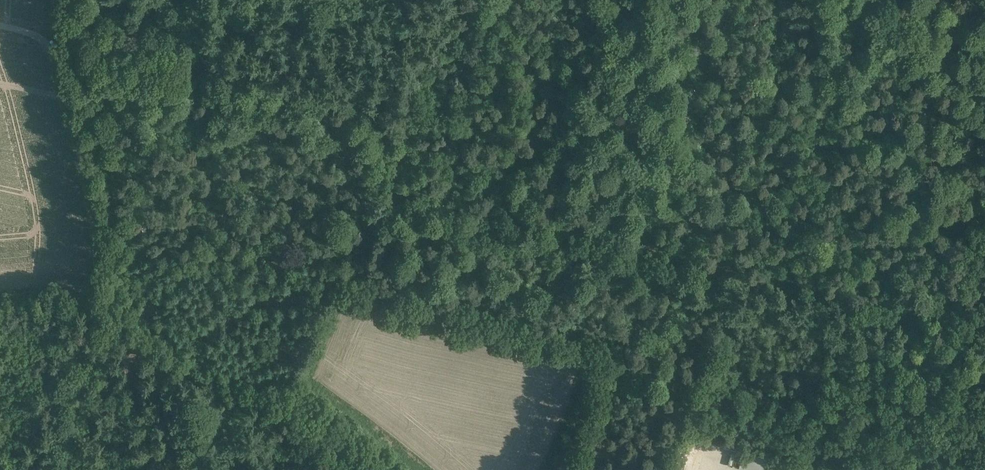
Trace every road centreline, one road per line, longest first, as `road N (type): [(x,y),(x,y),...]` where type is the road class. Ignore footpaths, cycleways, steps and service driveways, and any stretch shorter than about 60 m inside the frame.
road 1 (track): [(92,293),(129,329),(321,419),(383,469)]
road 2 (track): [(62,73),(92,208),(92,293)]

